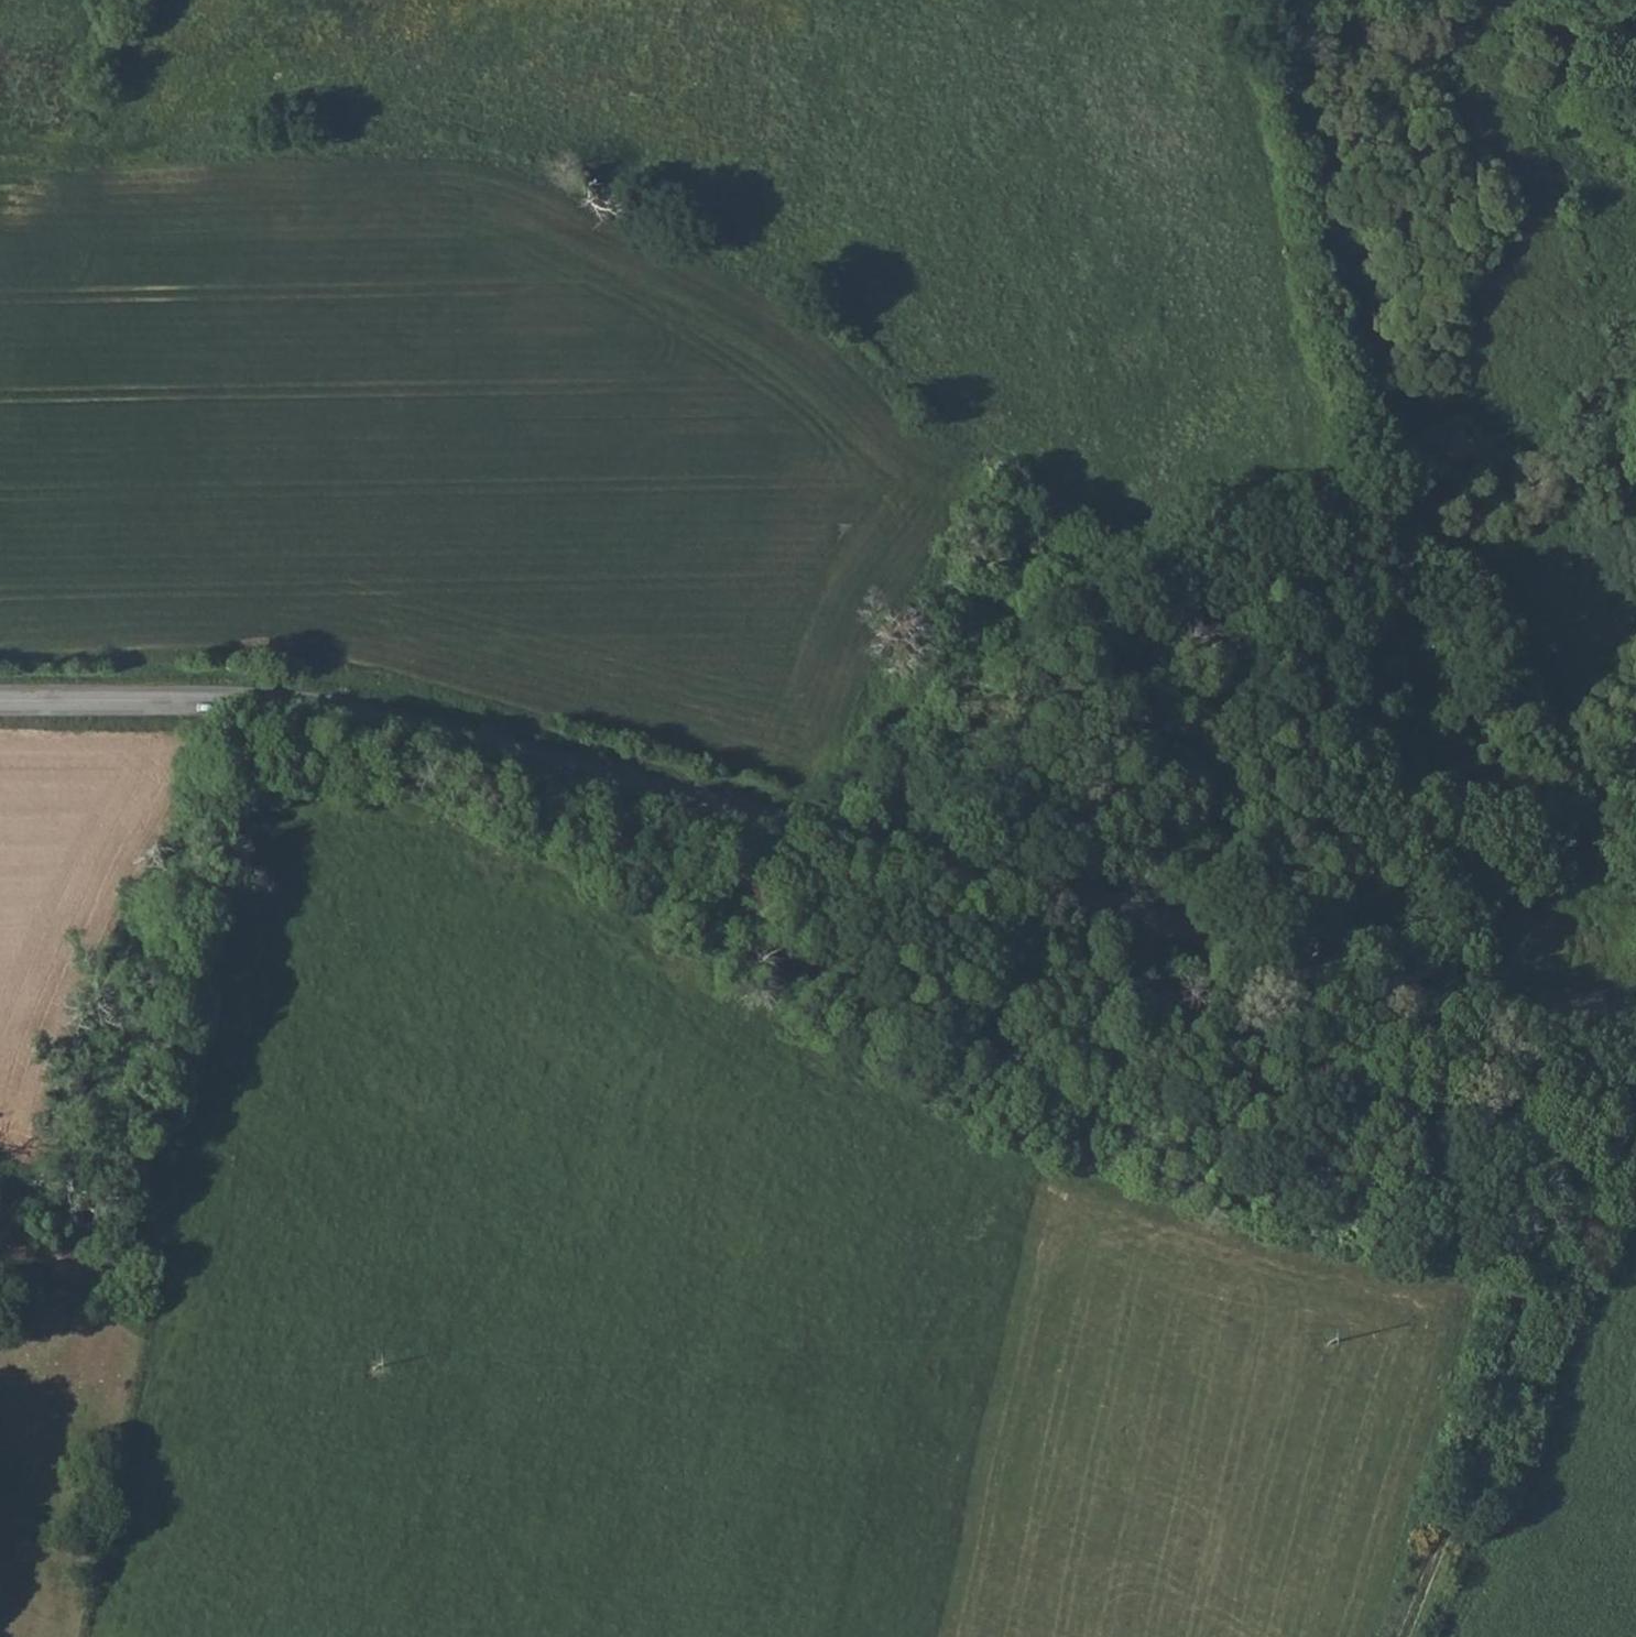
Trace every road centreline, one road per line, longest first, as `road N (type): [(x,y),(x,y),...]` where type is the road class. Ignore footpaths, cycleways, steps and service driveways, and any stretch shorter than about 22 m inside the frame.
road 1 (secondary): [(0,700),(237,701),(399,721),(1428,988),(1530,1007),(1635,1008)]
road 2 (track): [(1402,1636),(1469,1475),(1539,1263),(1591,1162),(1635,1118)]

